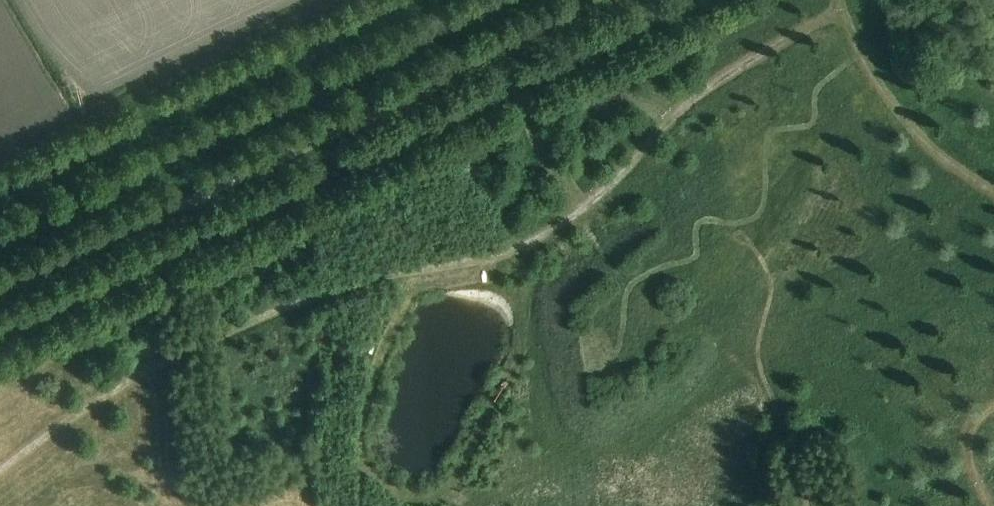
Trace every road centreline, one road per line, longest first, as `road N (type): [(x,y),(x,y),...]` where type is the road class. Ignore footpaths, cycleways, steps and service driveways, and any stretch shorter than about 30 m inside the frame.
road 1 (track): [(0,472),(129,383),(240,327),(331,292),(483,259),(551,232),(709,89),(841,12)]
road 2 (track): [(613,0),(0,289)]
road 3 (track): [(993,190),(942,158),(866,80),(837,0)]

